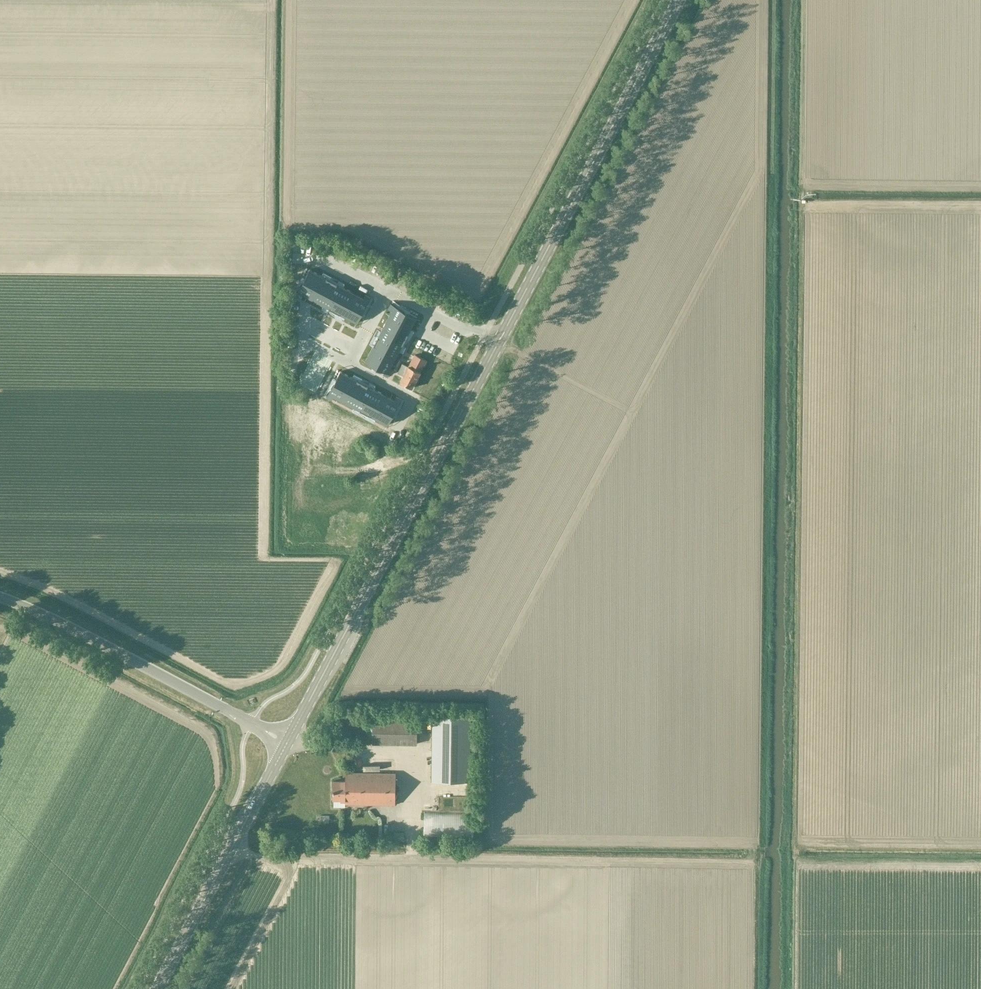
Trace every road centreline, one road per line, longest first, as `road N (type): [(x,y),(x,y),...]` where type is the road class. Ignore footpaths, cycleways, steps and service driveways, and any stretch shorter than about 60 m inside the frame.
road 1 (secondary): [(290,737),(679,0)]
road 2 (track): [(232,846),(250,855),(610,861)]
road 3 (unclassified): [(259,728),(0,597)]
road 4 (secondary): [(157,988),(283,751)]

